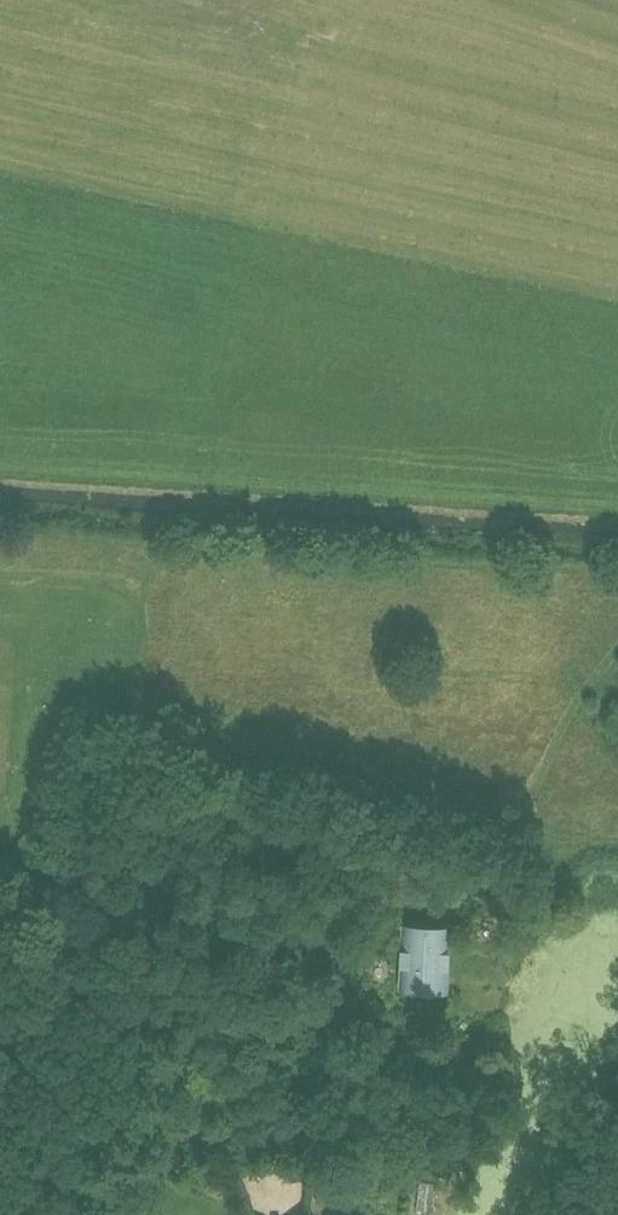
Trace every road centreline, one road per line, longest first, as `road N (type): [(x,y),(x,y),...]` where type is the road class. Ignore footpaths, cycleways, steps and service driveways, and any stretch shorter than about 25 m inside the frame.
road 1 (track): [(284,1203),(263,1112),(236,1059),(185,1006),(151,983),(0,942)]

